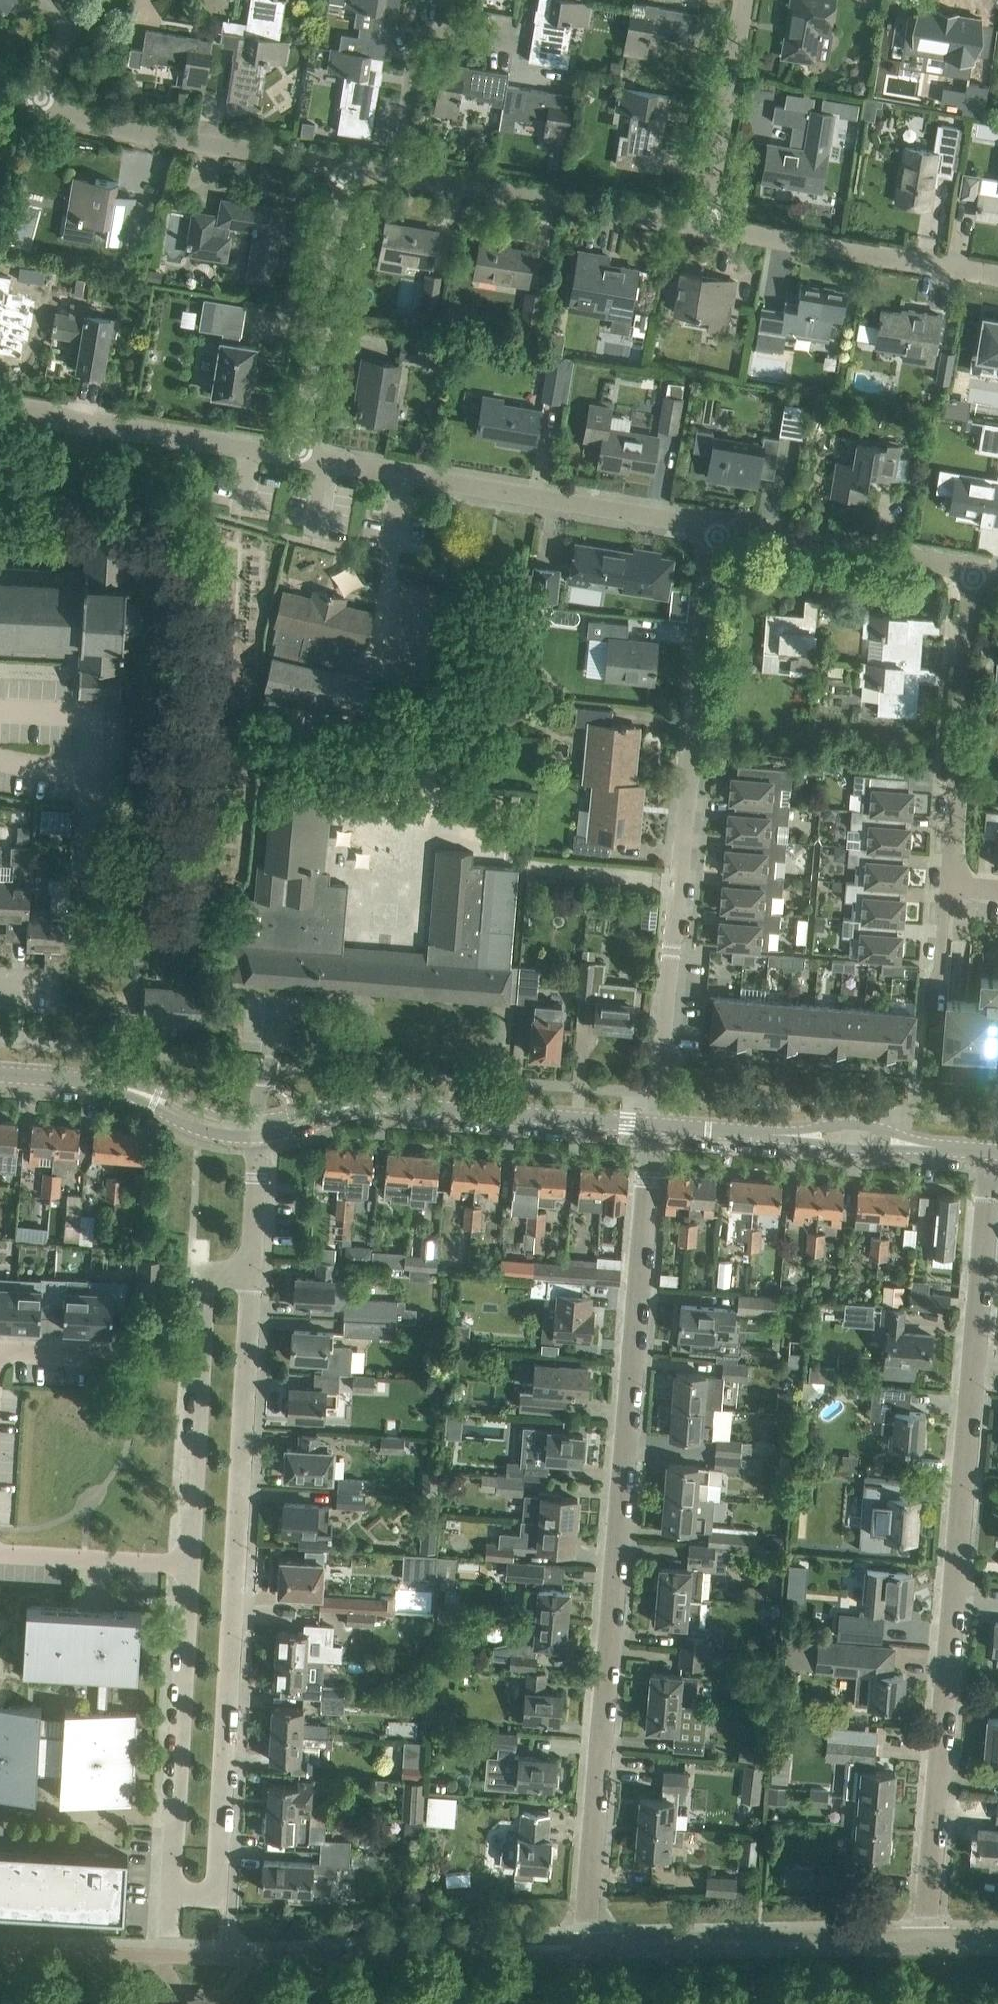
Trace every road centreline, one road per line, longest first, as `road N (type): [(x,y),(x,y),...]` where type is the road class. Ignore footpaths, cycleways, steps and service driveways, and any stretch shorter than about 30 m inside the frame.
road 1 (residential): [(596,1946),(587,1926),(652,1124)]
road 2 (residential): [(926,1942),(989,1152)]
road 3 (residential): [(218,1893),(252,1272)]
road 4 (residential): [(656,1125),(717,527)]
road 5 (residential): [(717,527),(298,457)]
road 6 (tertiary): [(258,1127),(366,1104),(652,1124)]
road 7 (unclassified): [(596,1946),(926,1942)]
road 8 (residential): [(347,170),(37,106)]
road 9 (residential): [(947,885),(973,570)]
road 10 (residential): [(707,226),(399,178)]
road 11 (unclassified): [(298,457),(0,408)]
road 12 (residential): [(997,275),(707,226)]
road 13 (residential): [(298,457),(347,170)]
road 14 (tertiary): [(0,1073),(103,1082),(203,1121),(258,1127)]
road 15 (residential): [(973,570),(717,527)]
road 16 (unclassified): [(177,1816),(190,1564)]
road 17 (residential): [(399,178),(426,38),(449,32),(515,42)]
road 18 (residential): [(707,226),(743,0)]
road 19 (residential): [(0,1364),(16,1353),(201,1363)]
road 20 (unclassified): [(190,1564),(201,1363)]
road 21 (residential): [(0,1552),(190,1564)]
road 22 (residential): [(177,1816),(0,1807)]
road 23 (unclassified): [(252,1272),(258,1127)]
road 24 (tertiary): [(930,1145),(856,1124),(792,1135)]
road 25 (tertiary): [(792,1135),(853,1149),(930,1145)]
road 26 (tertiary): [(656,1125),(792,1135)]
road 27 (unclassified): [(201,1363),(208,1277),(252,1272)]
road 28 (residential): [(37,106),(68,36),(106,0)]

